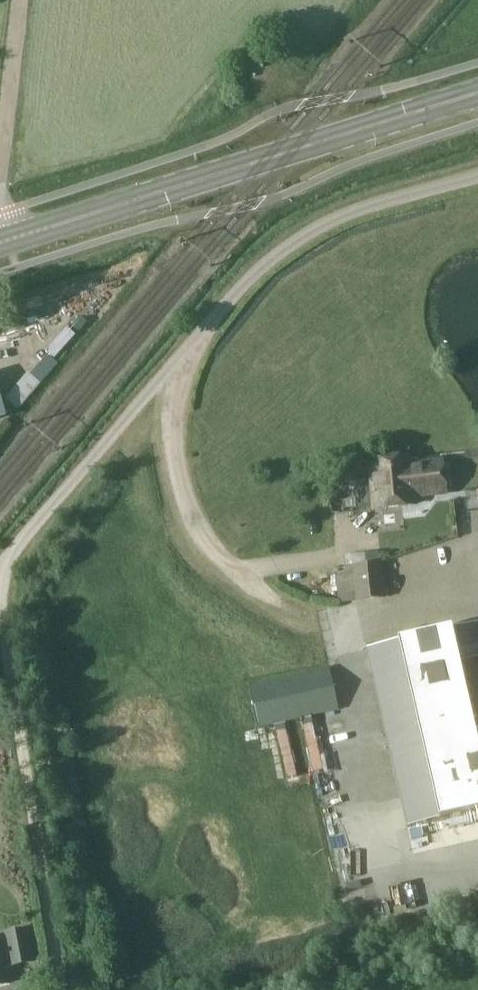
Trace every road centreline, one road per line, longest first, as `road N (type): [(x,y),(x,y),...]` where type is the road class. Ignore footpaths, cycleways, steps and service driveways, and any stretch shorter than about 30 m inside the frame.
road 1 (unclassified): [(1,585),(8,558),(259,269),(354,212),(477,177)]
road 2 (primary): [(477,96),(8,241)]
road 3 (unclassified): [(0,618),(59,989)]
road 4 (track): [(18,0),(0,180)]

